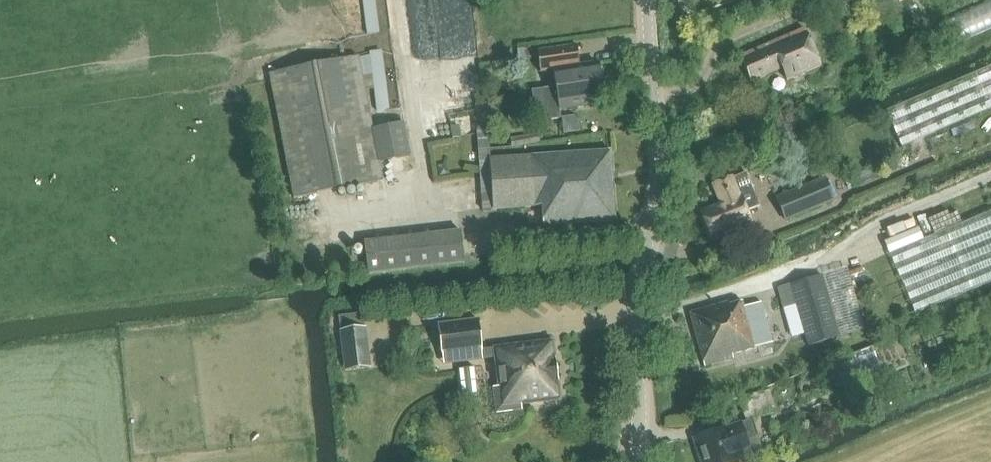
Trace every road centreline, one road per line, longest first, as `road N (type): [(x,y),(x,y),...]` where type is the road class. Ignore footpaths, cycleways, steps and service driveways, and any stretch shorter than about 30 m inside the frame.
road 1 (tertiary): [(634,461),(645,290),(664,158),(649,0)]

